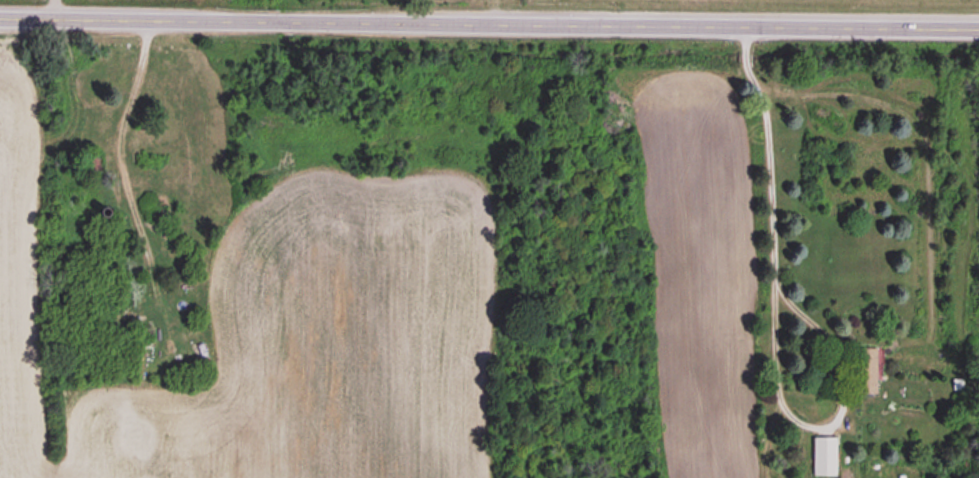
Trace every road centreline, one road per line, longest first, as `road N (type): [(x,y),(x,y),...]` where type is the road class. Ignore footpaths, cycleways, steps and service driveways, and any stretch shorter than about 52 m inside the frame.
road 1 (tertiary): [(978,26),(0,18)]

